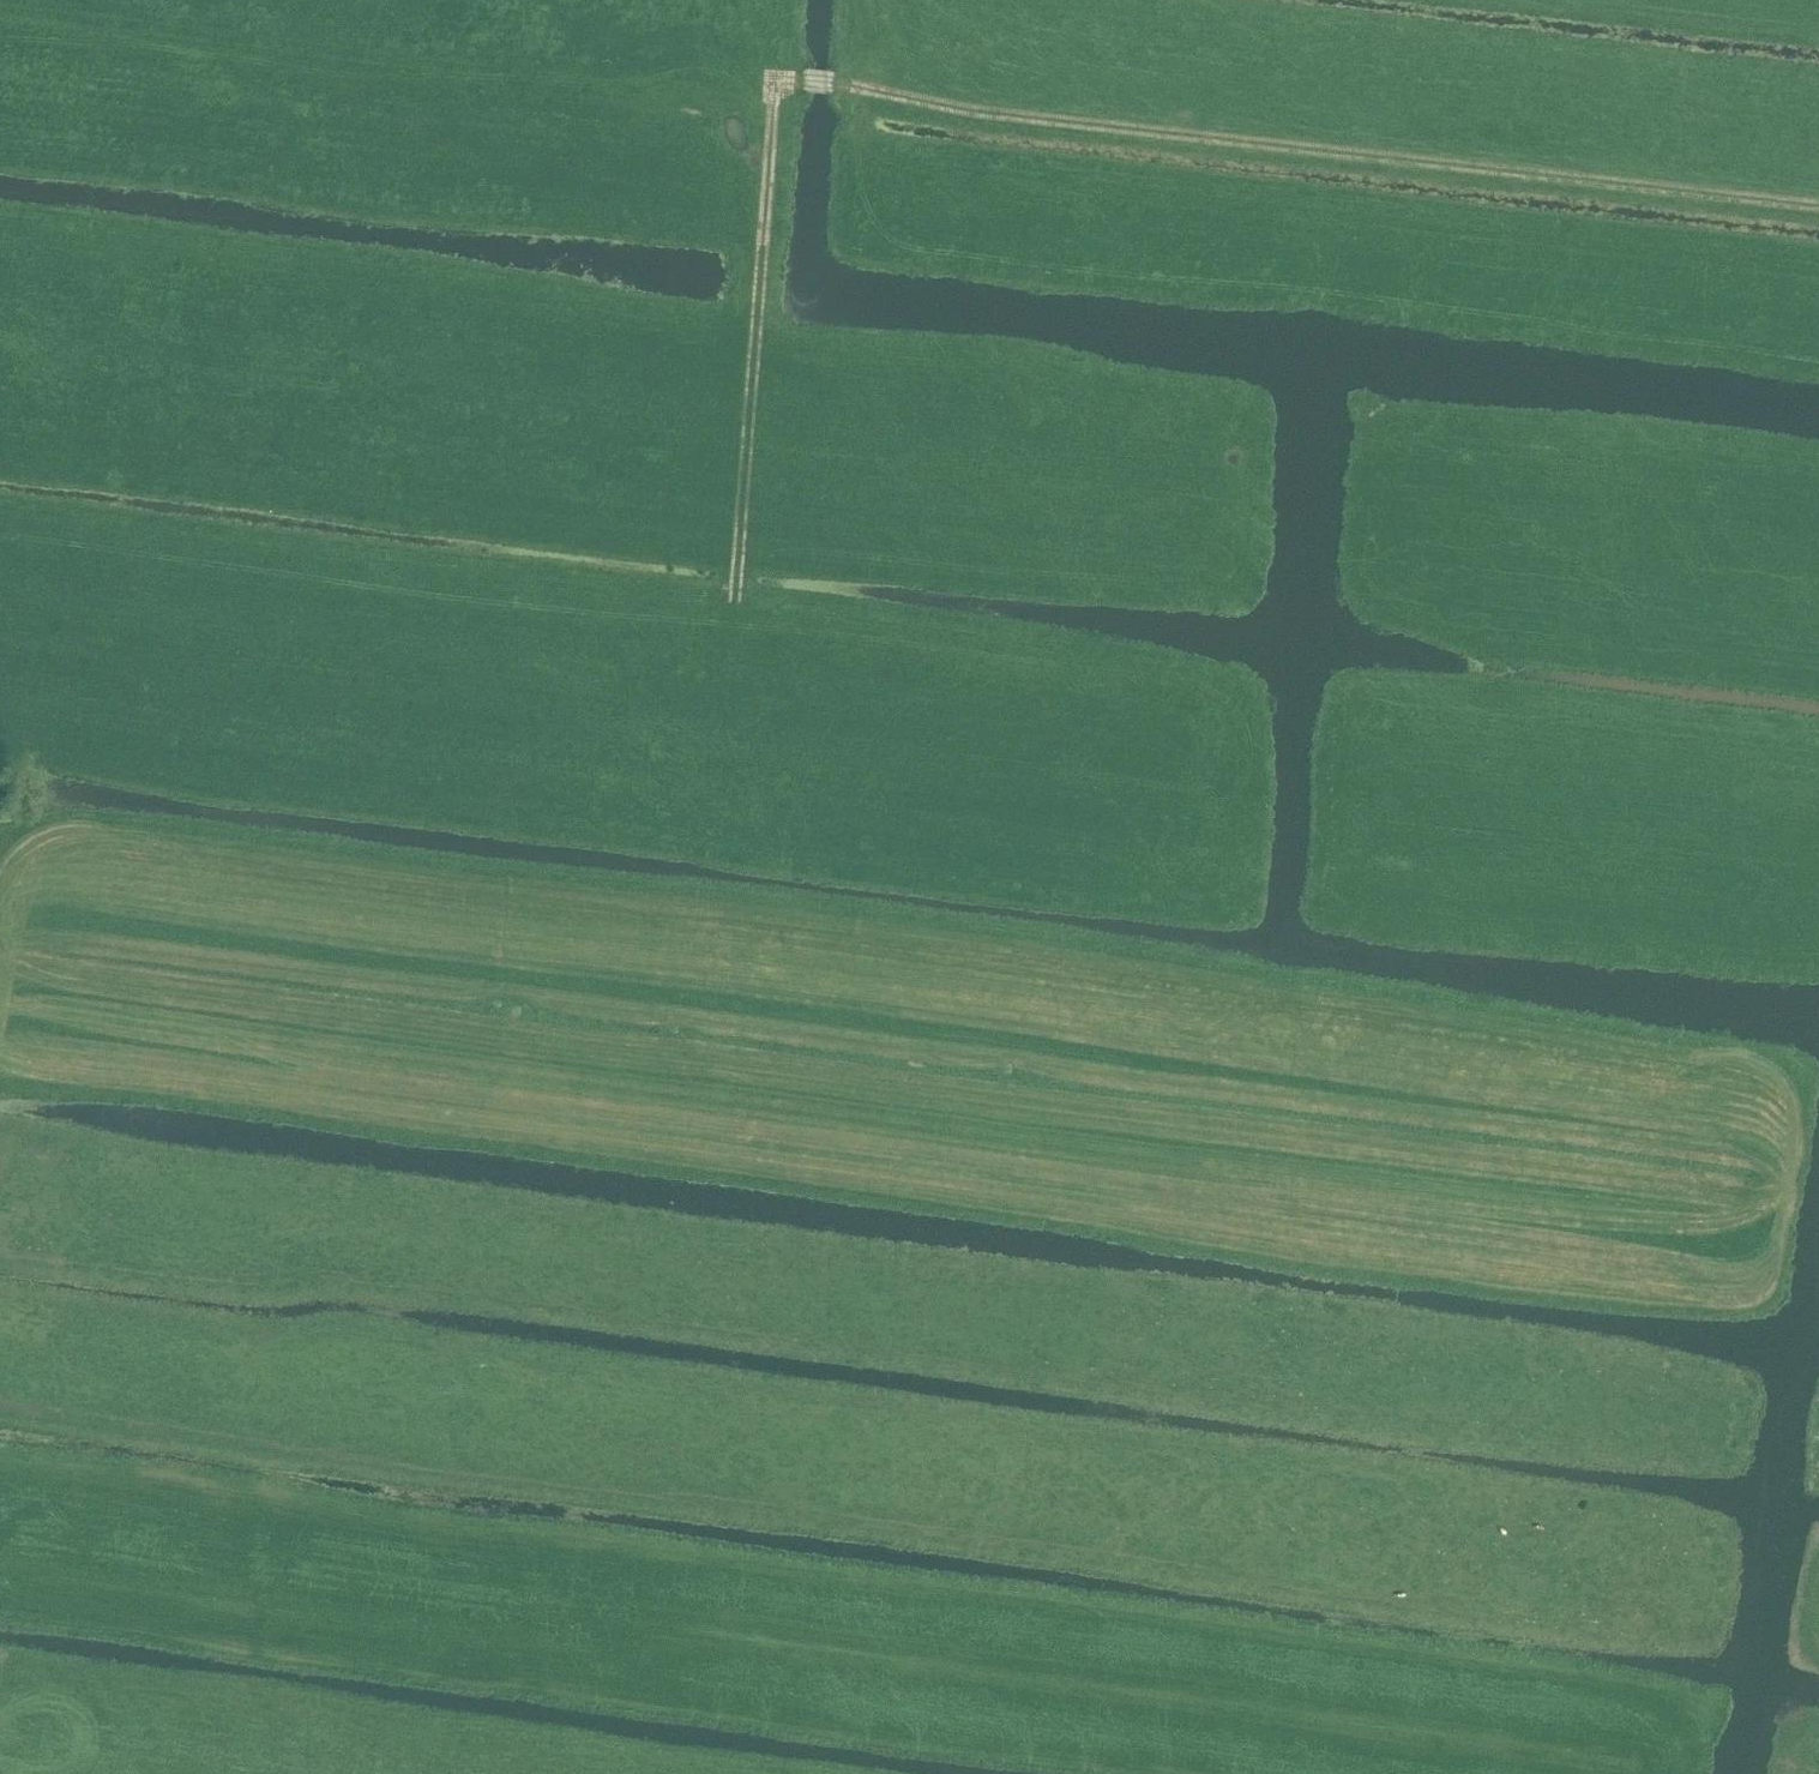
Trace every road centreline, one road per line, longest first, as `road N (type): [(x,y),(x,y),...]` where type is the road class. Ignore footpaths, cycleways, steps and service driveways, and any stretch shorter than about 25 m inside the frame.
road 1 (track): [(725,547),(761,79),(976,112),(1818,208)]

